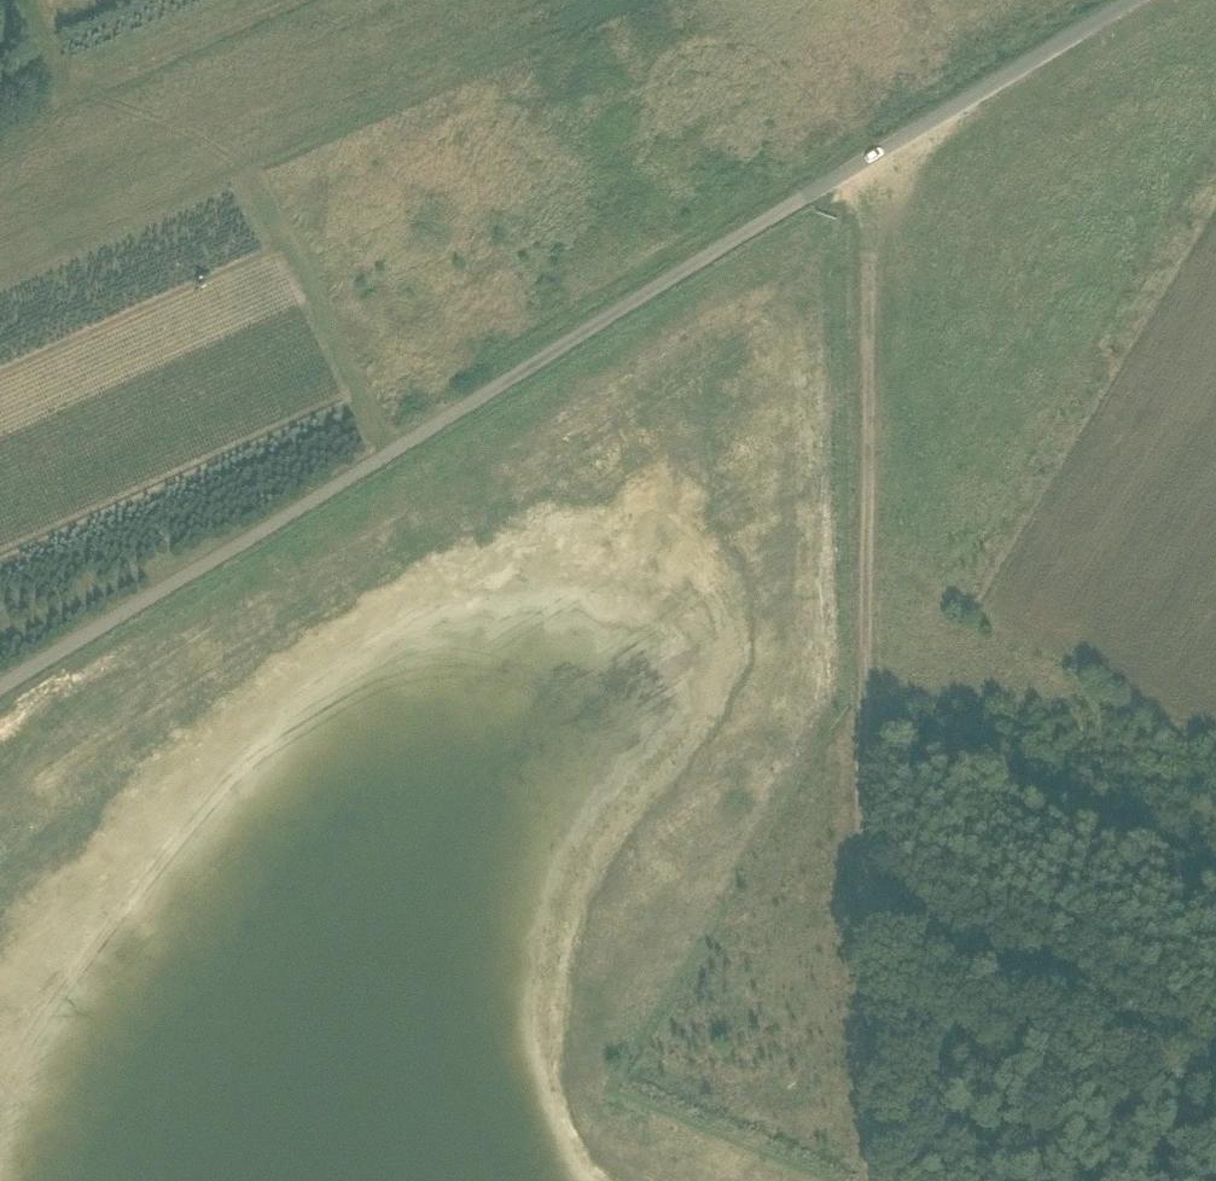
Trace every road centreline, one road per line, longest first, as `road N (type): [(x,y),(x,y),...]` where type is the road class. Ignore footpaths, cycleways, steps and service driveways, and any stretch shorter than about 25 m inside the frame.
road 1 (unclassified): [(0,693),(1138,0)]
road 2 (track): [(875,156),(867,715),(873,1180)]

